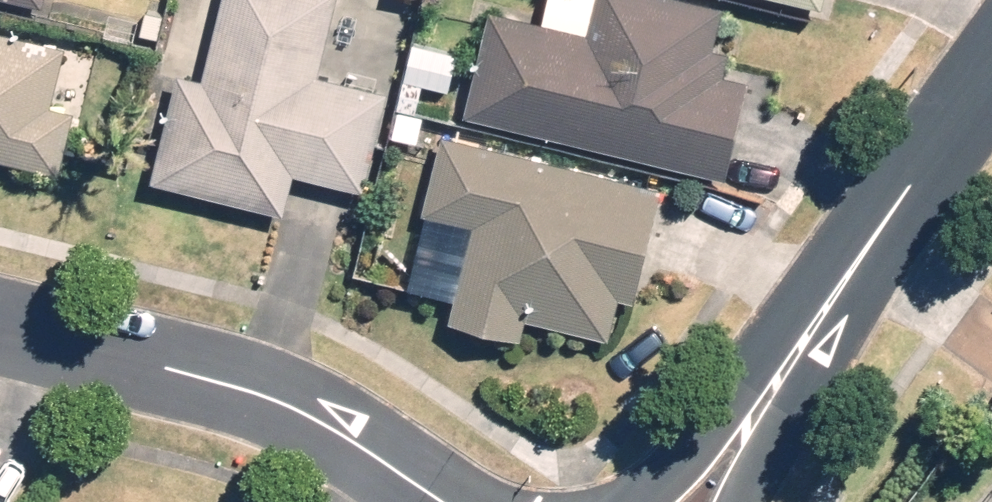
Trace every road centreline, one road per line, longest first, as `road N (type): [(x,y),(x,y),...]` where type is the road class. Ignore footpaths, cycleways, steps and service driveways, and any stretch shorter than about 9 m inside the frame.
road 1 (residential): [(448,501),(320,417),(0,317)]
road 2 (residential): [(763,403),(991,90)]
road 3 (residential): [(631,501),(763,403)]

